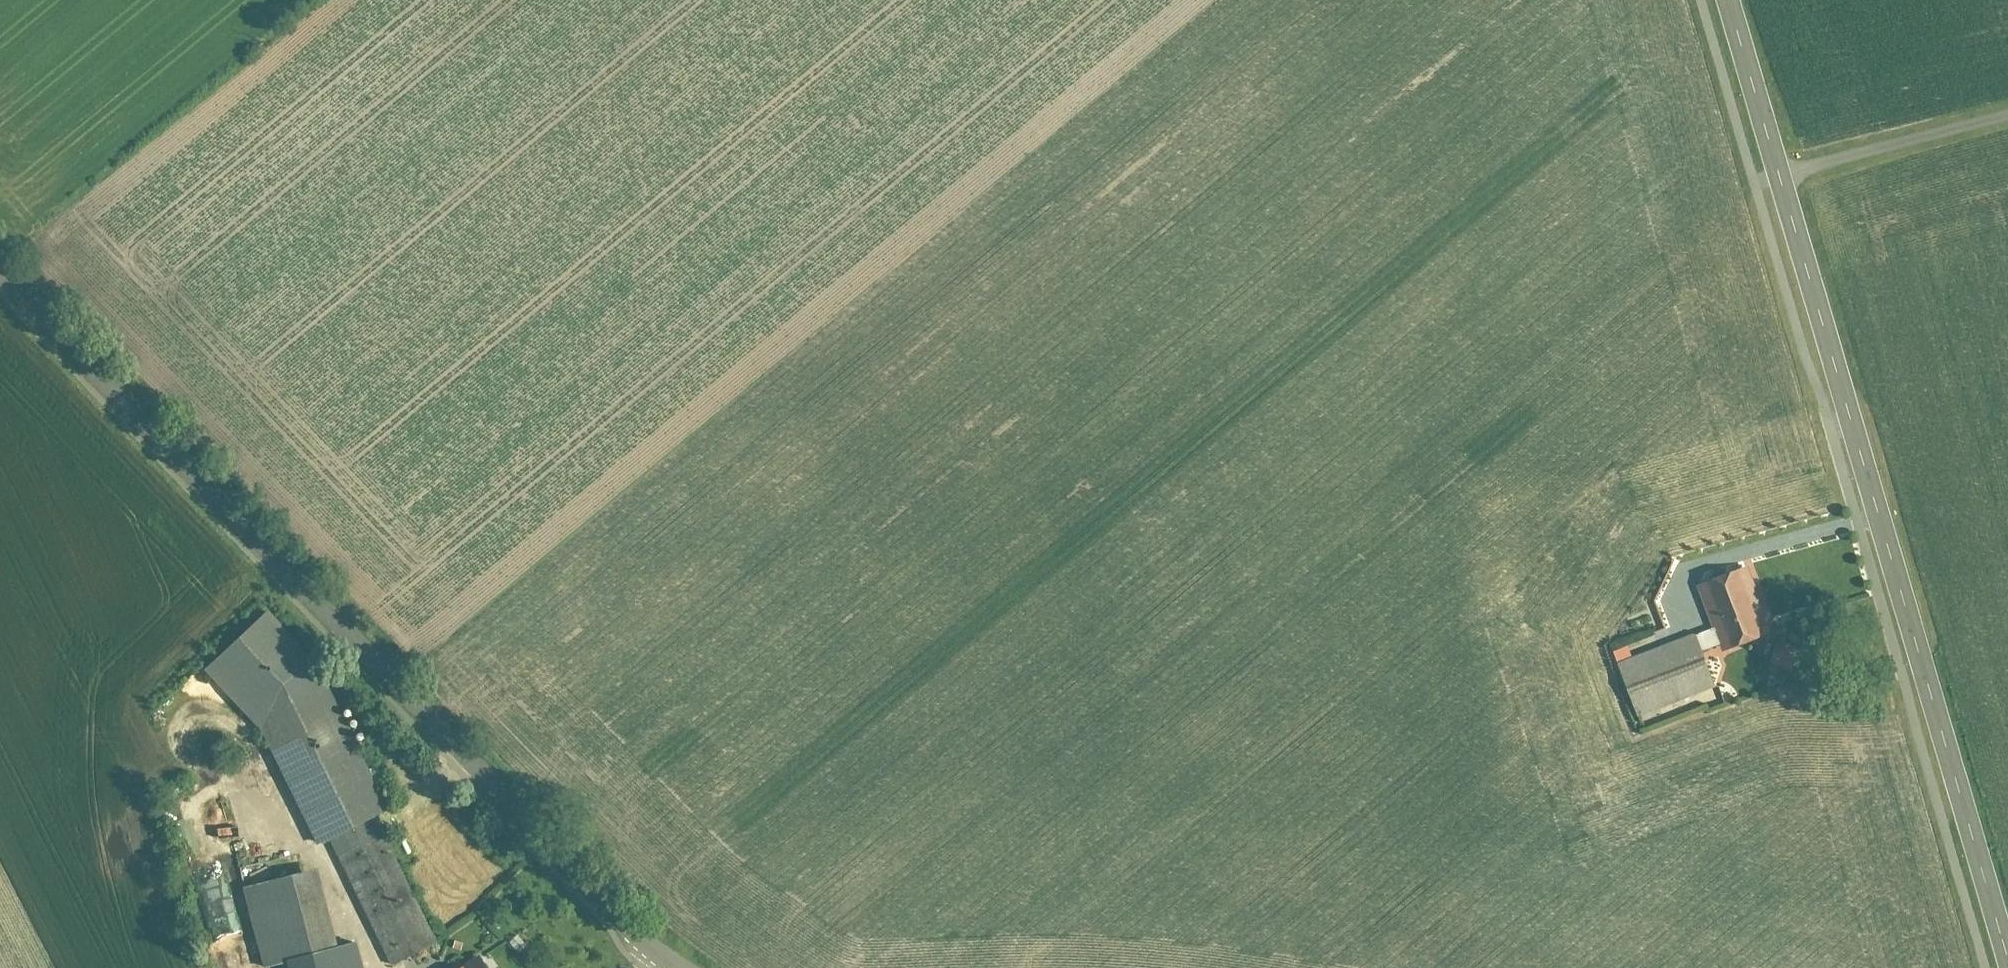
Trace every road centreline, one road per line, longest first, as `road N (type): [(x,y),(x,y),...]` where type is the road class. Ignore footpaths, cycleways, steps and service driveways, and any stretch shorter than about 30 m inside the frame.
road 1 (tertiary): [(1726,0),(2007,961)]
road 2 (residential): [(674,967),(0,272)]

